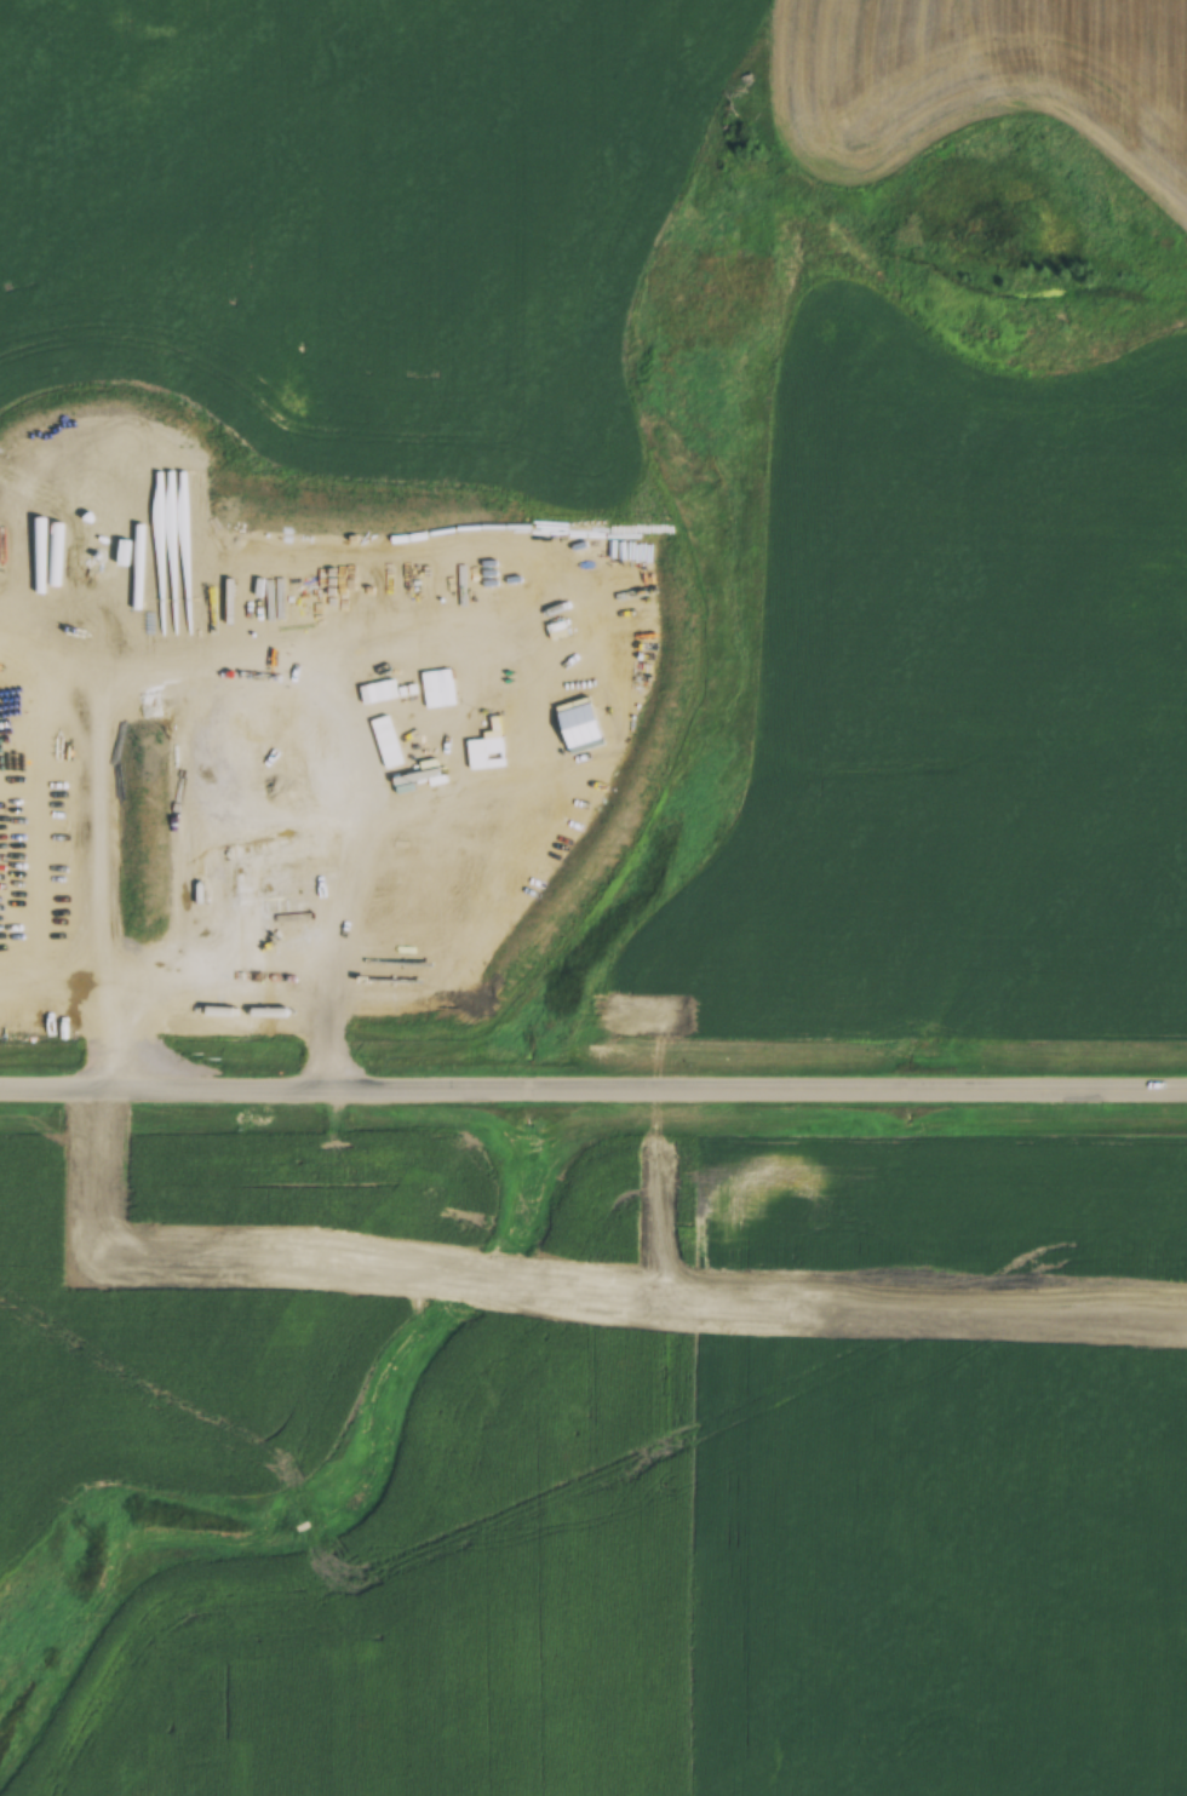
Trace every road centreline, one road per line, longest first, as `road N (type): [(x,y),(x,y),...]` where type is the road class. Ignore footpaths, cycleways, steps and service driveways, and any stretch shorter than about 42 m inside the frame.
road 1 (tertiary): [(1186,1083),(0,1082)]

